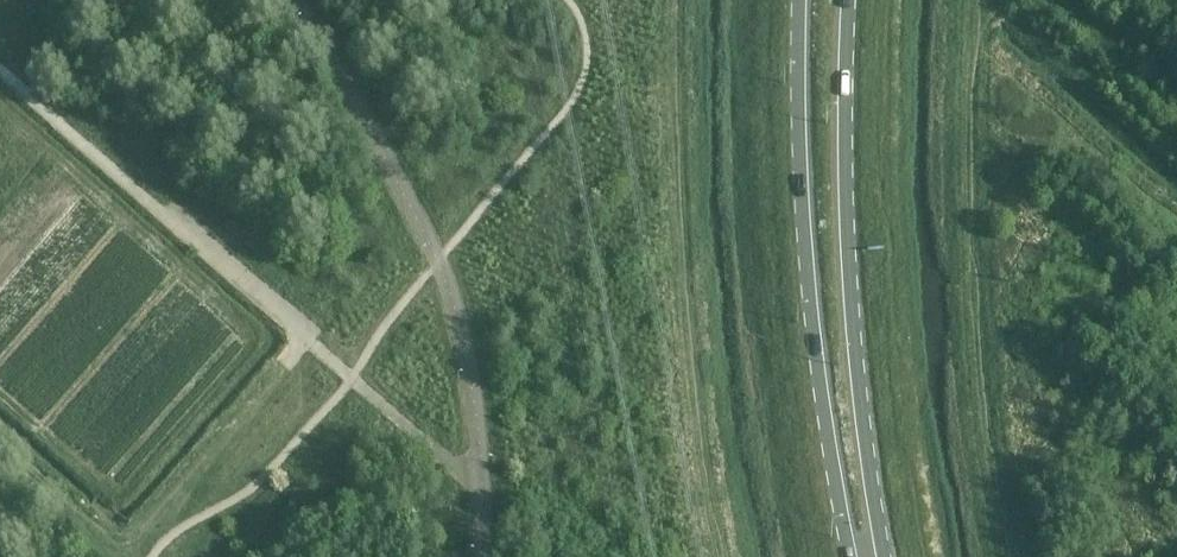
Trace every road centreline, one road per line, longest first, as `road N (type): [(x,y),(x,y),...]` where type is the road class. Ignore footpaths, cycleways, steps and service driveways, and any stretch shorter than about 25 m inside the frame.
road 1 (primary): [(789,0),(810,319),(853,556)]
road 2 (primary): [(884,556),(854,320),(848,0)]
road 3 (track): [(0,71),(304,332)]
road 4 (track): [(351,377),(481,482)]

